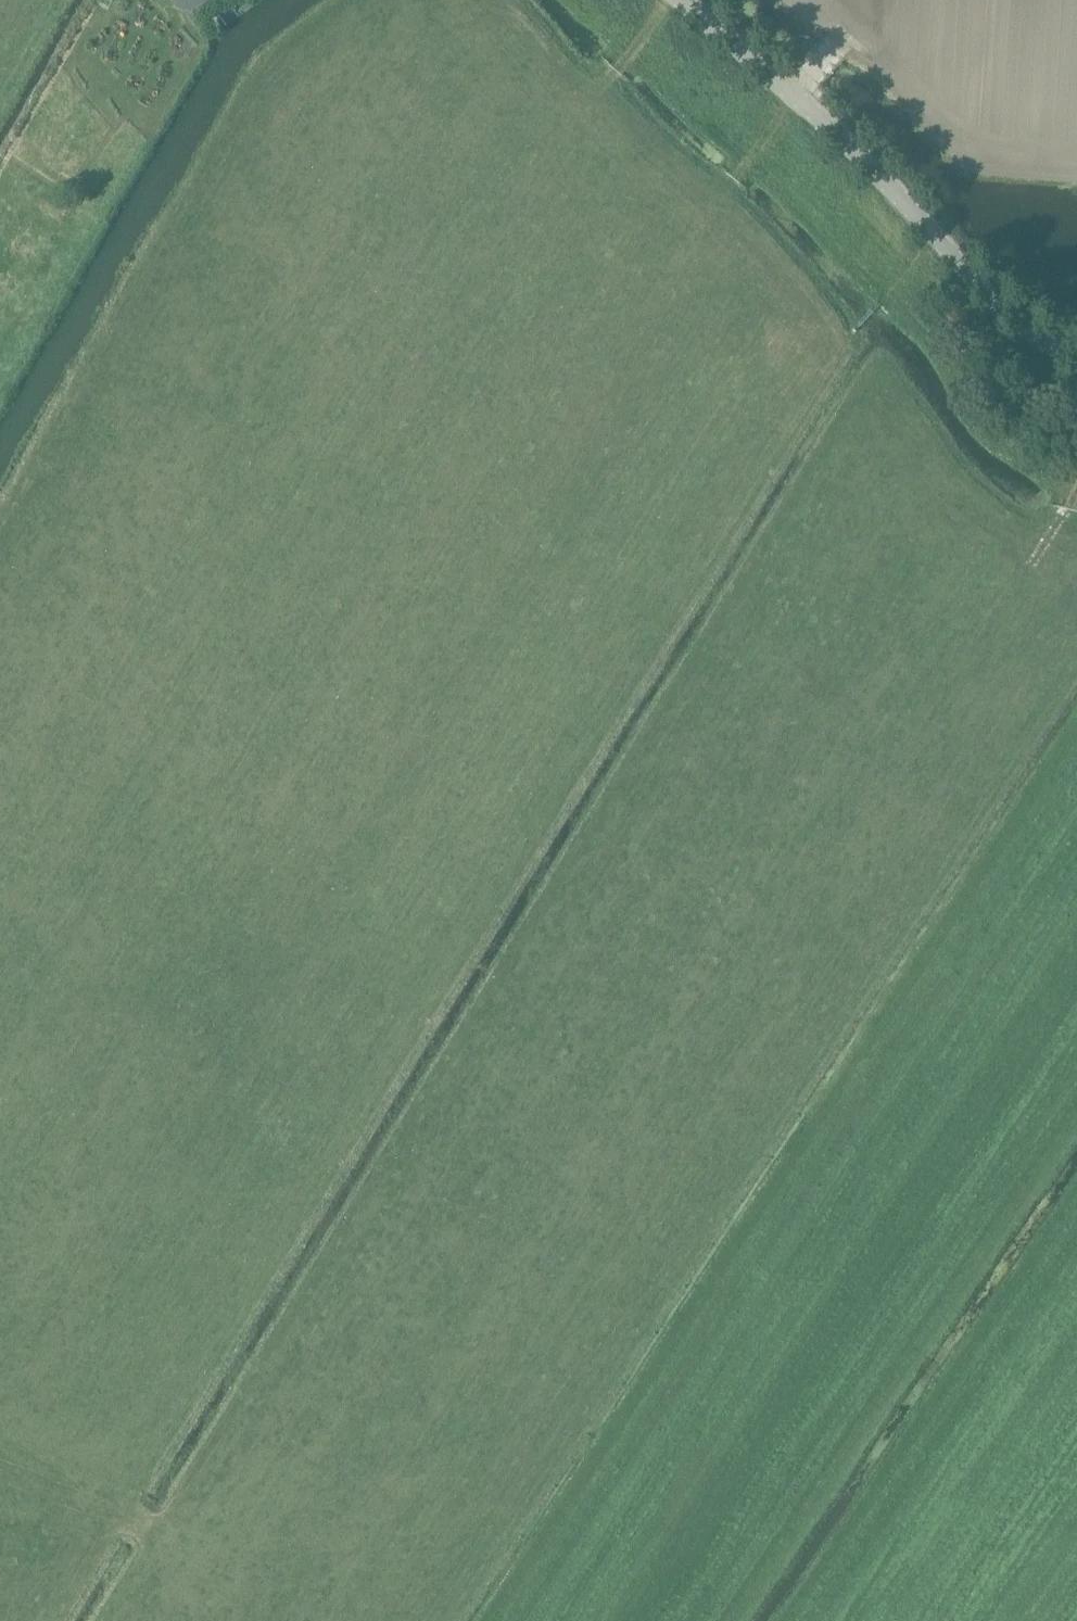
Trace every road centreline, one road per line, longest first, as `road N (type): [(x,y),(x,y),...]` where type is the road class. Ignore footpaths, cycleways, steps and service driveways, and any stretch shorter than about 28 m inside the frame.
road 1 (tertiary): [(1076,357),(1019,321),(846,139),(681,0)]
road 2 (track): [(711,203),(804,100),(854,21)]
road 3 (track): [(154,1534),(0,1460)]

